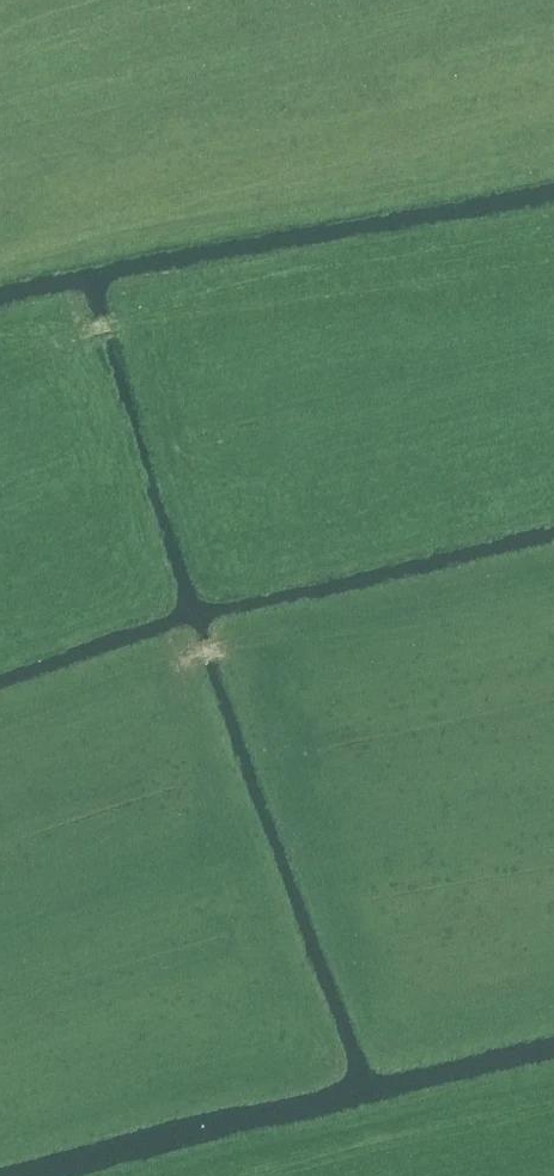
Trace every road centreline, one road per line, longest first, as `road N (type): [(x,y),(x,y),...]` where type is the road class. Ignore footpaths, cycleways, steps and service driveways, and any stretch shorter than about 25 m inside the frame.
road 1 (track): [(175,1175),(553,1105)]

